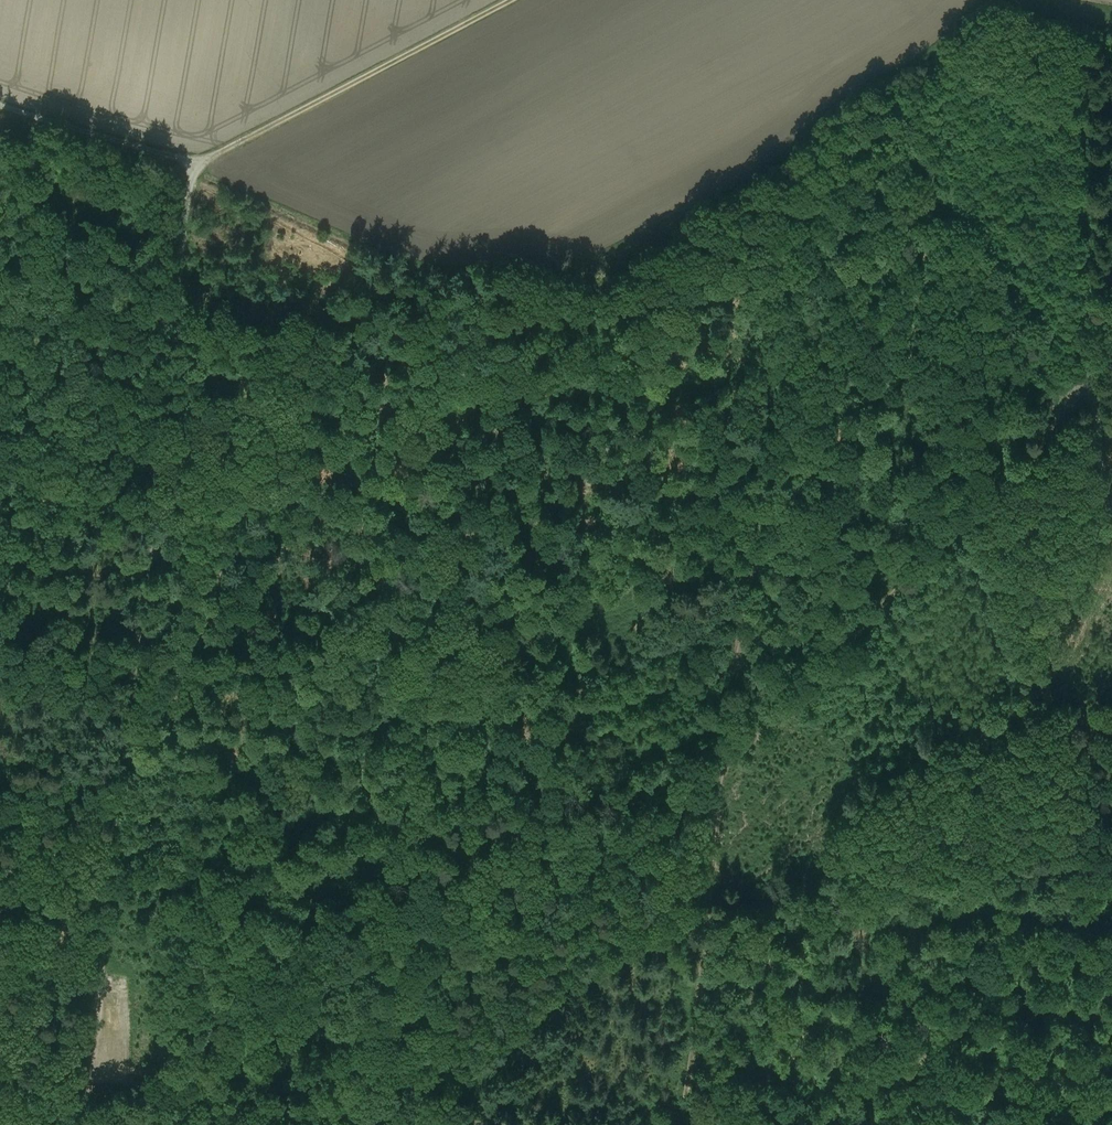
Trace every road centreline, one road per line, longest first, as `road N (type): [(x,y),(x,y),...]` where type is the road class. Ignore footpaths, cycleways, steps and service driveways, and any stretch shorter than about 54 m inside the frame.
road 1 (track): [(84,1124),(192,178),(197,164),(510,0)]
road 2 (track): [(678,1124),(727,754),(777,721),(1091,384),(1089,319)]
road 3 (track): [(727,754),(753,558),(743,536),(718,517),(569,524),(431,518),(222,540),(148,556)]
road 4 (track): [(0,1069),(482,1124)]
road 5 (track): [(0,106),(197,164)]
road 6 (track): [(1078,397),(1095,405),(1111,513)]

